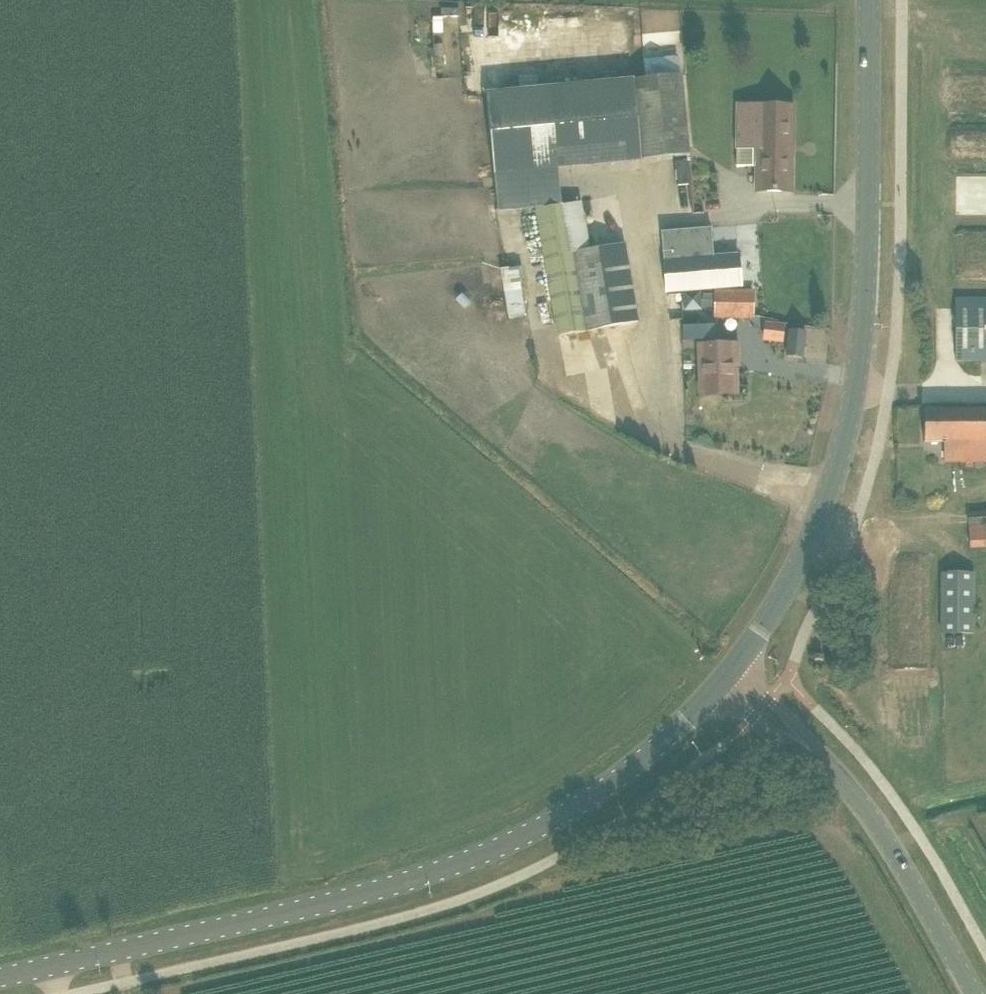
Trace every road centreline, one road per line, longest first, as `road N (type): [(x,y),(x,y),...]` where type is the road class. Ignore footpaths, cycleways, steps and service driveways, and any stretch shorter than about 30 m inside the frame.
road 1 (tertiary): [(0,977),(413,883),(533,831),(626,777),(713,693)]
road 2 (tertiary): [(736,663),(817,525),(851,425),(870,271),(870,0)]
road 3 (tertiary): [(975,993),(889,845),(831,767)]
road 4 (tertiary): [(831,767),(736,663)]
road 5 (tertiary): [(713,693),(831,767)]

